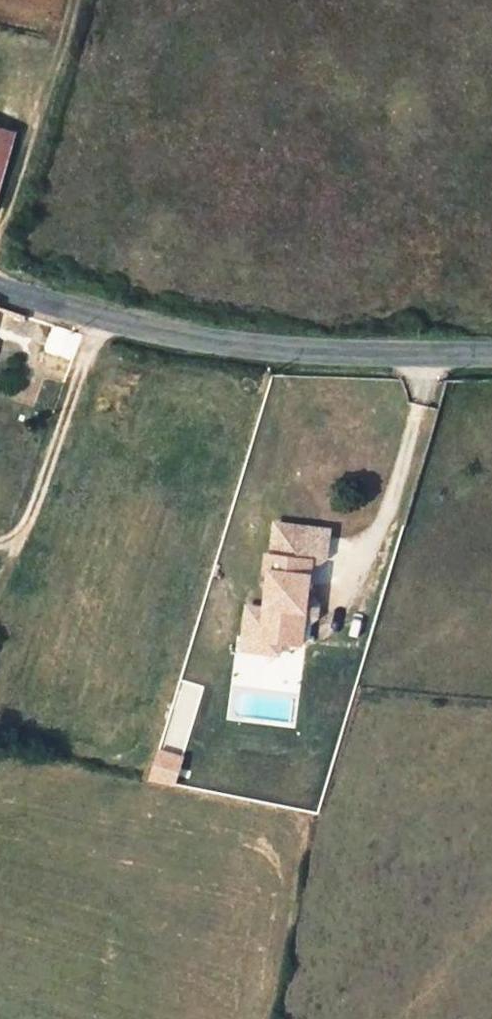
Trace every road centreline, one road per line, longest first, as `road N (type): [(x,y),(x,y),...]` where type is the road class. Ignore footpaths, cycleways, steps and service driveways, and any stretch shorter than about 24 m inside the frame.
road 1 (unclassified): [(0,291),(154,334),(412,357),(491,353)]

